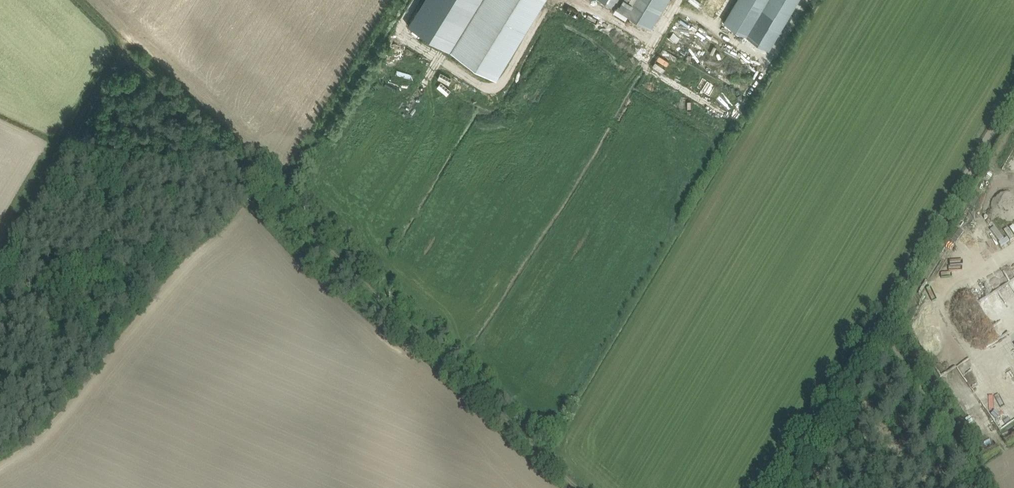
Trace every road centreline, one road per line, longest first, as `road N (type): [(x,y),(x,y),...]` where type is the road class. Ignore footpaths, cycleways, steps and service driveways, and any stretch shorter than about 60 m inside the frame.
road 1 (track): [(581,487),(326,225),(146,58),(123,65),(0,275)]
road 2 (track): [(1013,93),(787,487)]
road 3 (track): [(986,487),(883,323)]

